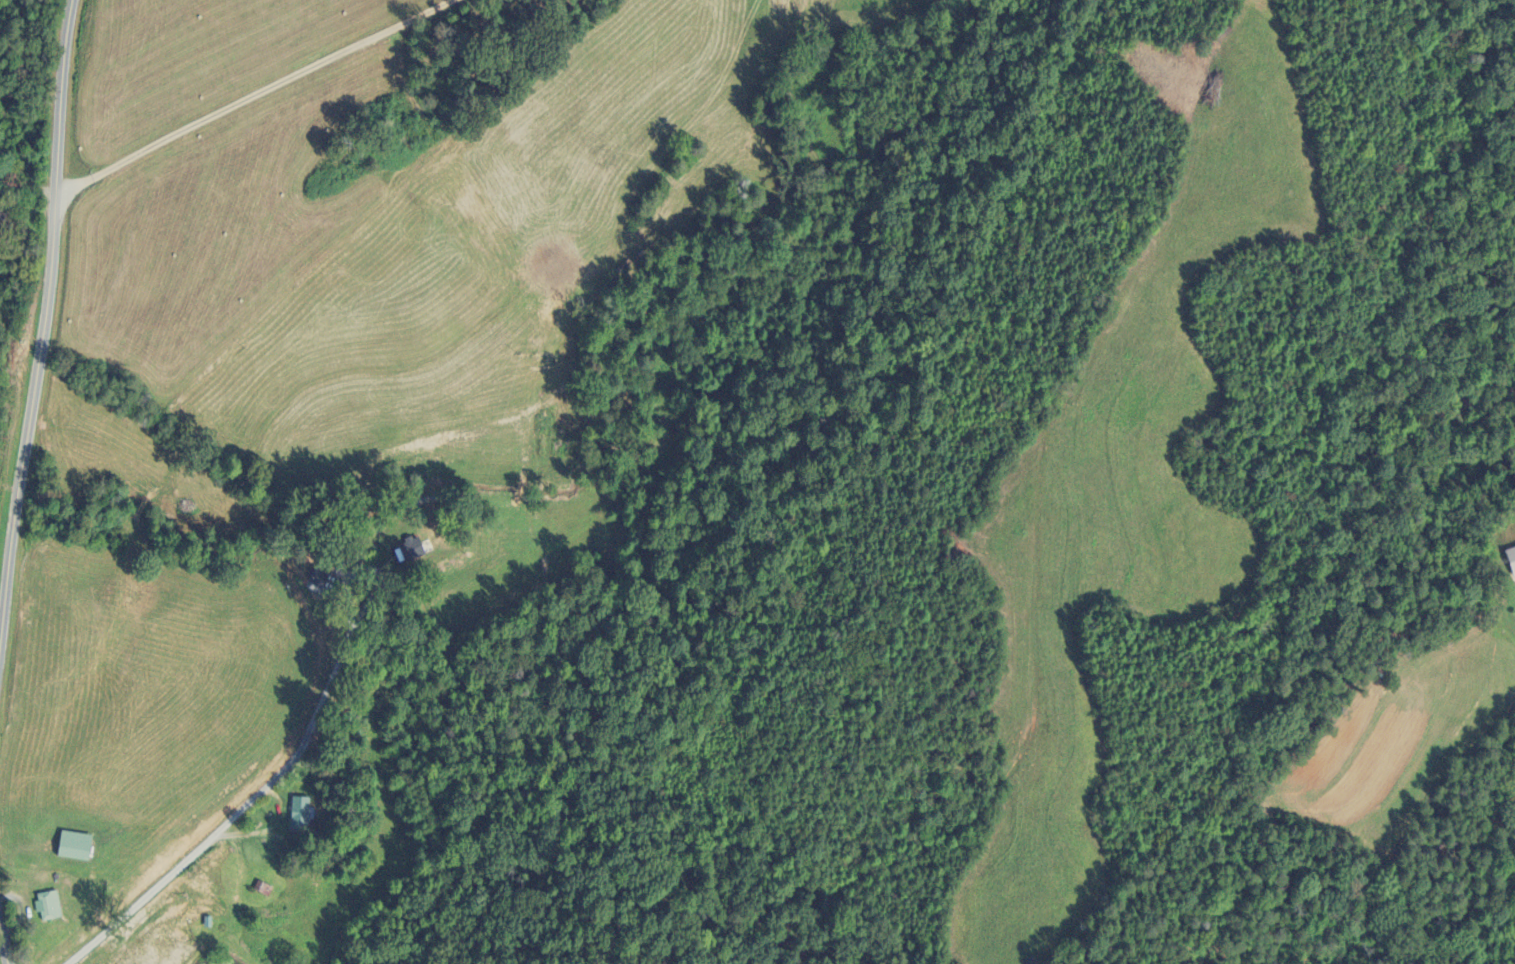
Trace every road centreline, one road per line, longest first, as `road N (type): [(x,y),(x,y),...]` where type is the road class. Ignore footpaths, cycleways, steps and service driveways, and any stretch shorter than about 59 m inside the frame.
road 1 (residential): [(0,621),(45,331),(70,0)]

